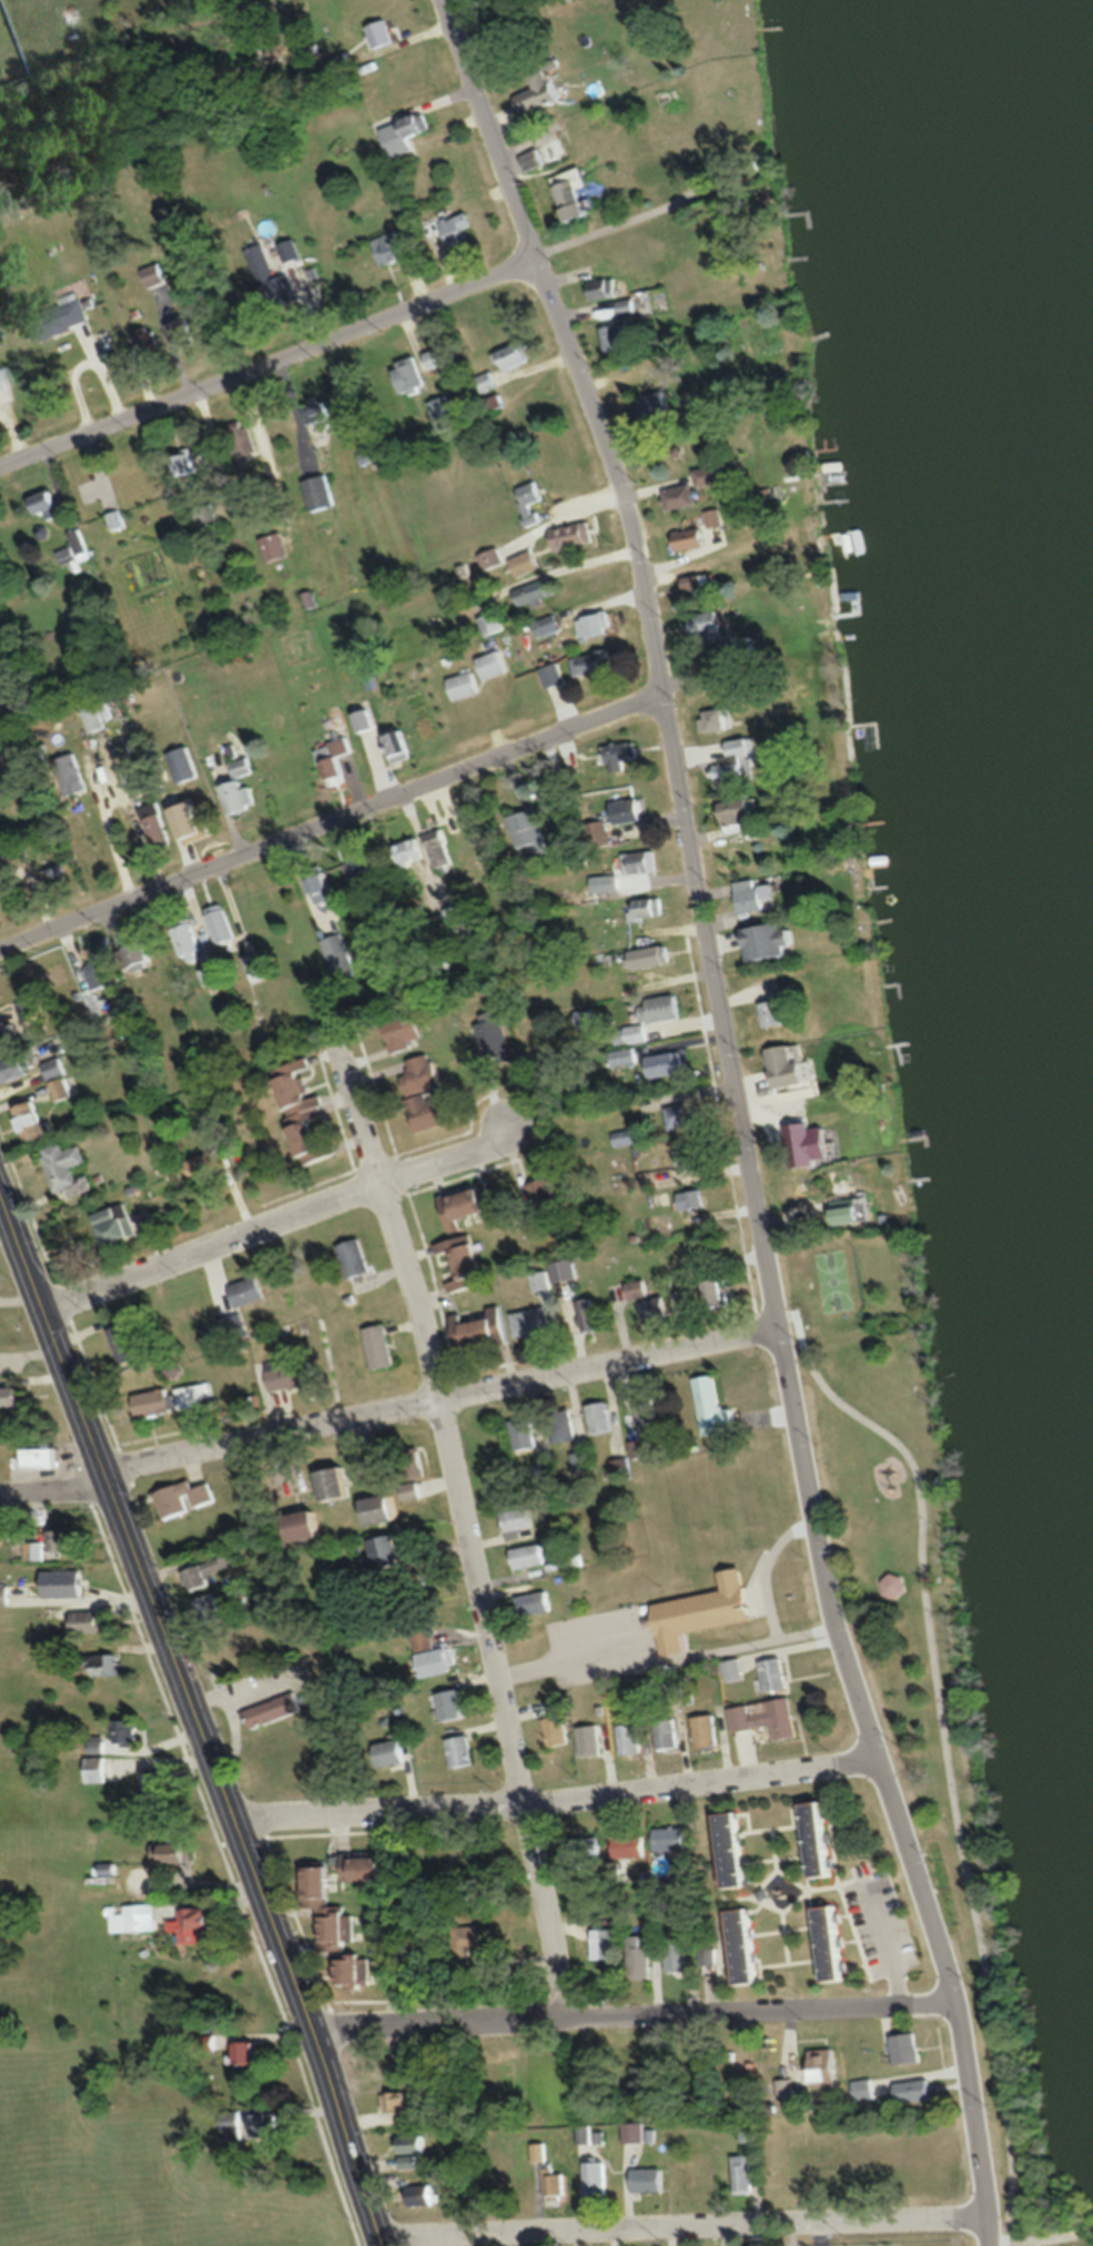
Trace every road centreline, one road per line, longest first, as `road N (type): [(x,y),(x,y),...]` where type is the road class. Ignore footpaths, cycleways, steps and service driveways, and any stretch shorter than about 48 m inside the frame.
road 1 (residential): [(879,1758),(846,1647),(777,1326),(624,500),(441,0)]
road 2 (secondary): [(380,2245),(311,2010),(0,1191)]
road 3 (residential): [(568,2007),(434,1396),(379,1177),(336,1051)]
road 4 (residential): [(0,466),(538,262),(710,184)]
road 5 (residential): [(660,694),(0,947)]
road 6 (residential): [(777,1326),(131,1465),(108,1484)]
road 7 (residential): [(879,1758),(523,1795),(230,1805)]
road 8 (residential): [(957,2002),(311,2010)]
road 9 (residential): [(985,2206),(372,2218)]
road 10 (residential): [(512,1127),(497,1143),(379,1177),(45,1309)]
road 11 (residential): [(987,2245),(957,2002),(879,1758)]

